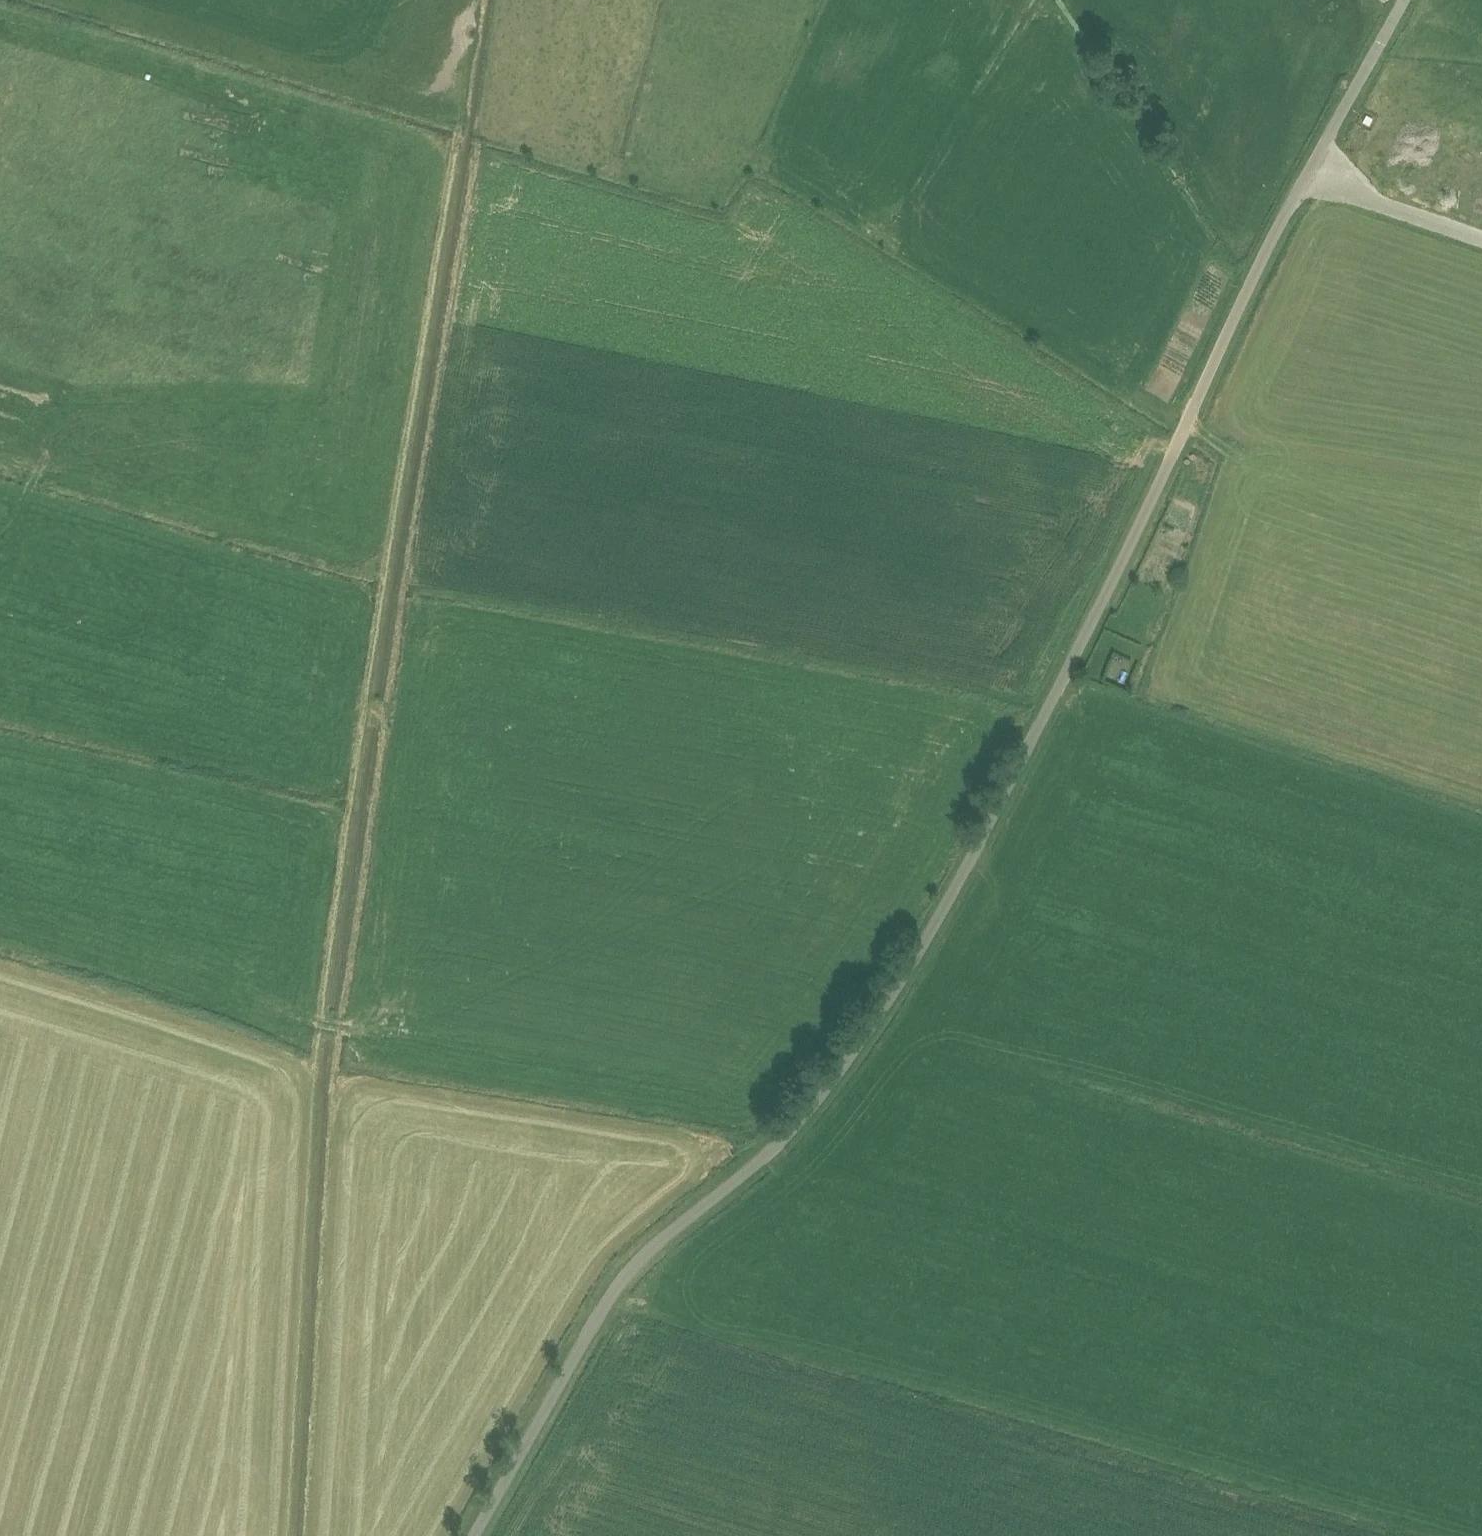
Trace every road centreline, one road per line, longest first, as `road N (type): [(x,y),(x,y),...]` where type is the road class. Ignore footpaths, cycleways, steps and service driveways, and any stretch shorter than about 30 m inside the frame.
road 1 (unclassified): [(471,1535),(619,1281),(820,1094),(923,942),(1404,0)]

